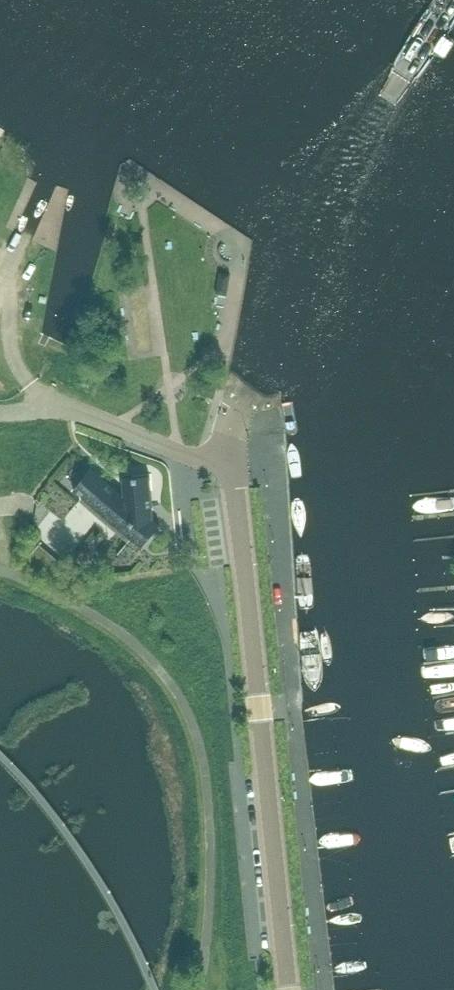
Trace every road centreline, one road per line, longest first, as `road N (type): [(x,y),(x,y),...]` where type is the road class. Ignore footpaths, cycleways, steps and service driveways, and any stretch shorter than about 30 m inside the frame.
road 1 (secondary): [(288,989),(232,467)]
road 2 (residential): [(232,467),(85,413),(0,413)]

